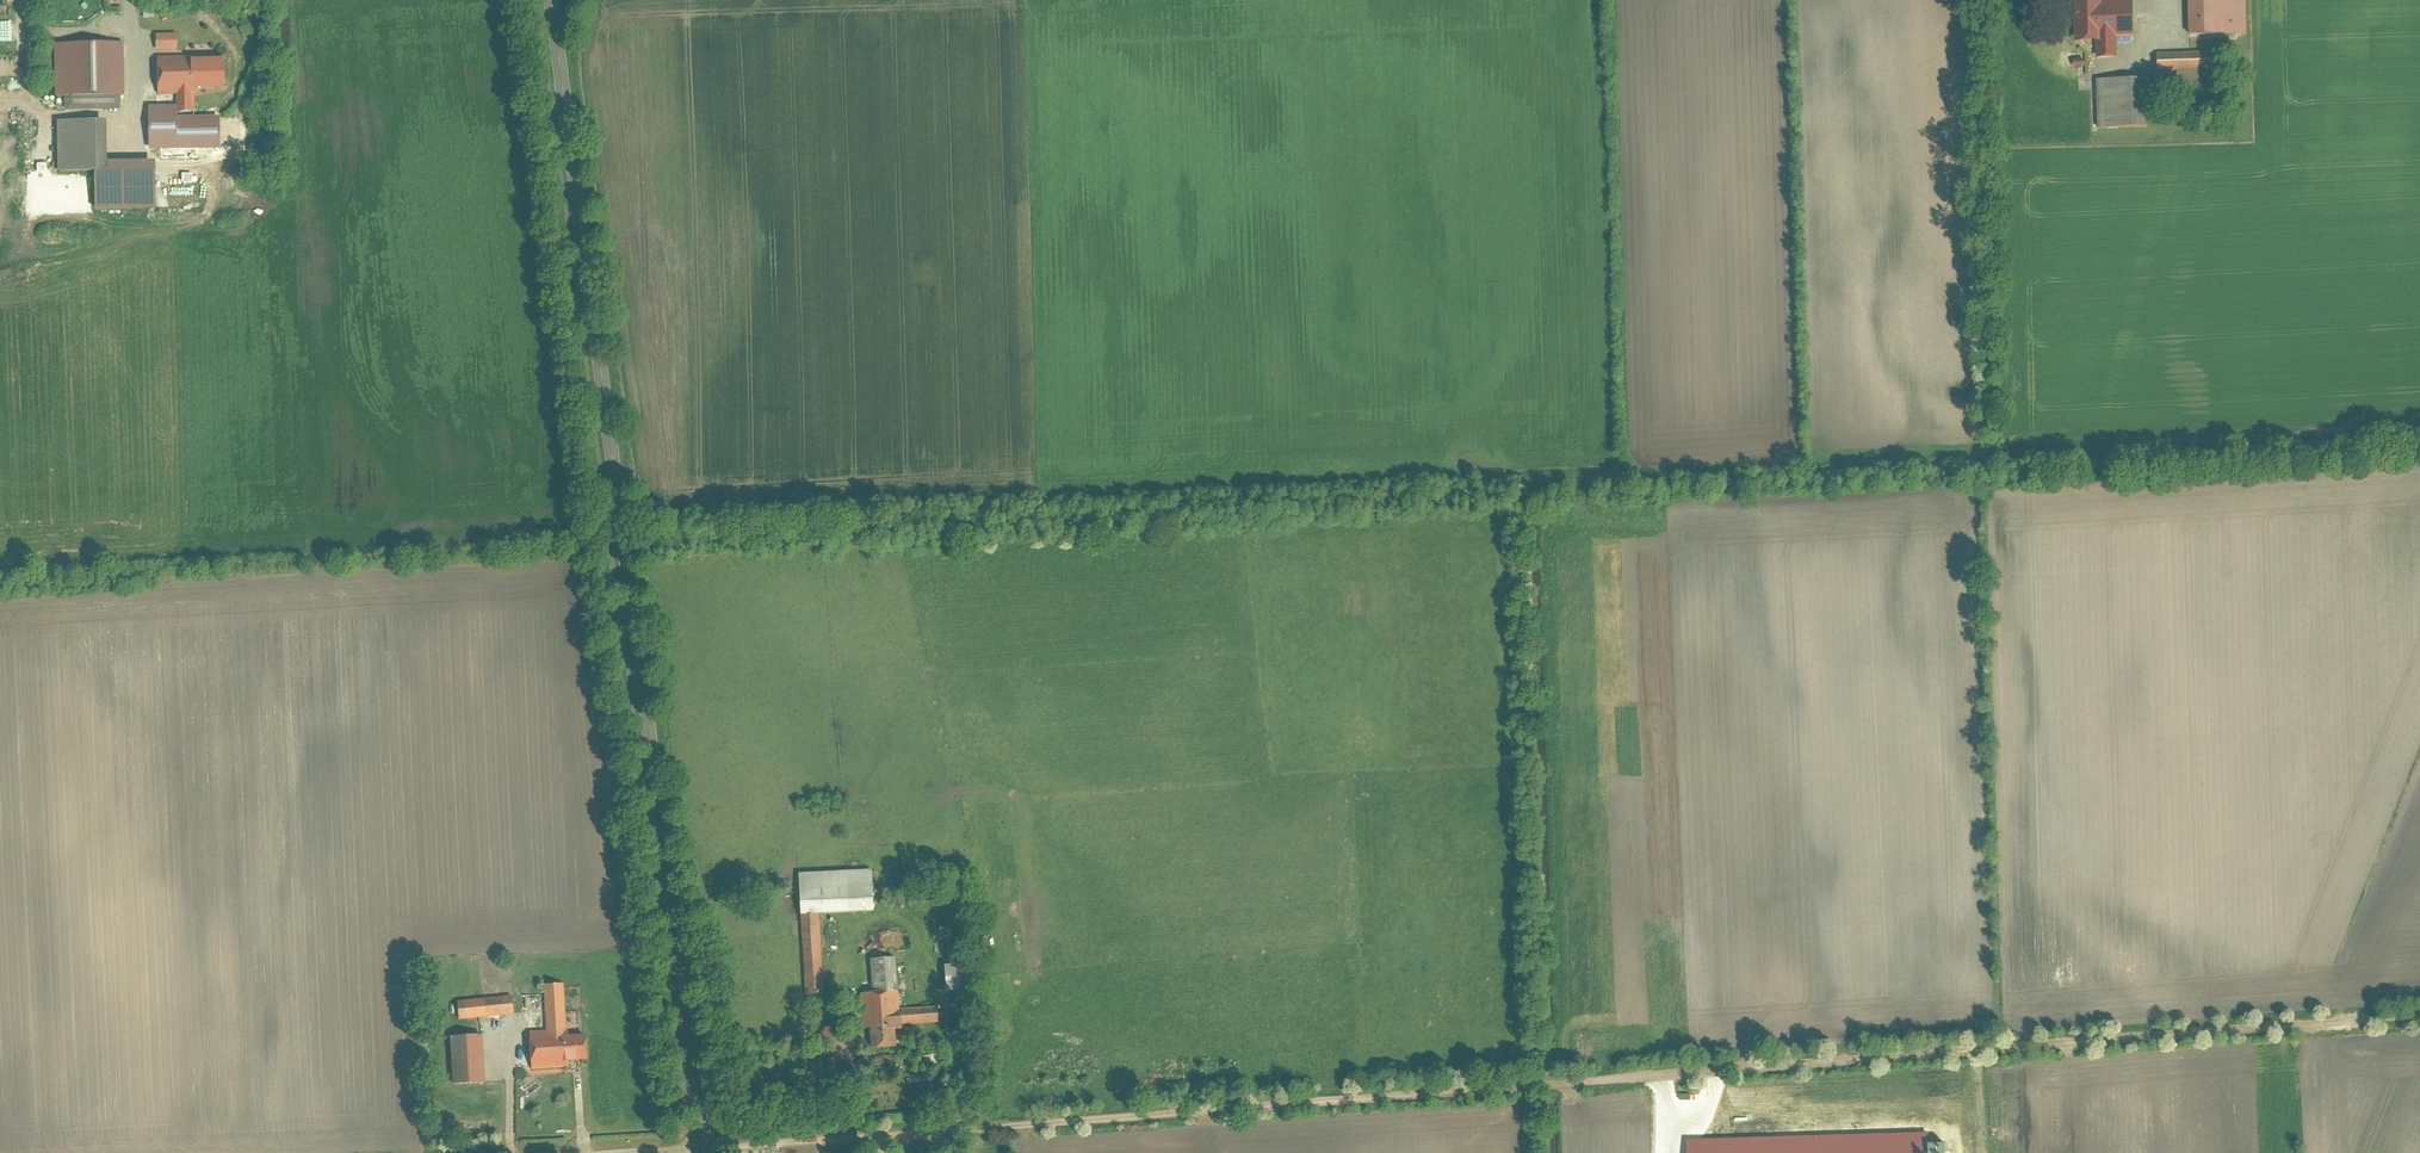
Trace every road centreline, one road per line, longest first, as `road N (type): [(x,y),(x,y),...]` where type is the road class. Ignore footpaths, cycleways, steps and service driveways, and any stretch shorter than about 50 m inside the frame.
road 1 (track): [(708,1148),(2368,1023)]
road 2 (tertiary): [(549,0),(708,1148)]

